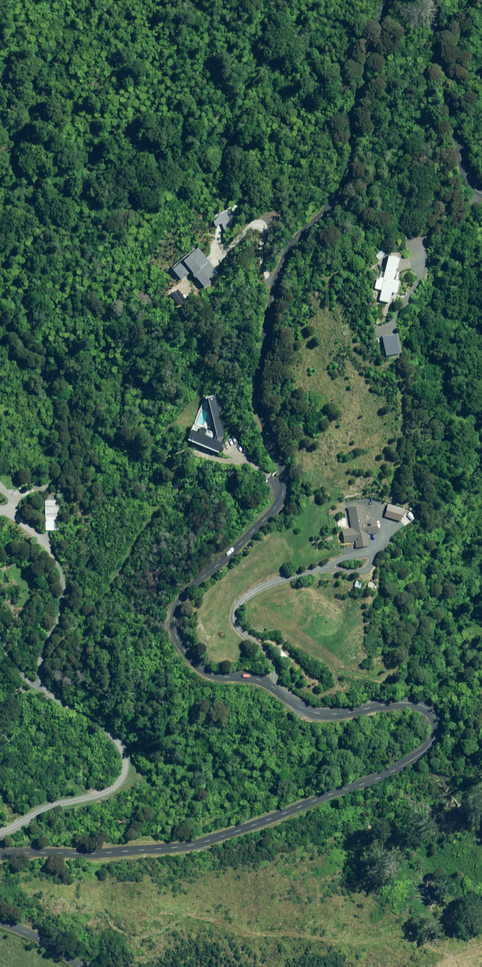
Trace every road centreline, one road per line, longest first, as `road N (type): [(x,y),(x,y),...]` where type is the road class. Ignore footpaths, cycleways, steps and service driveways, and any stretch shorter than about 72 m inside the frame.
road 1 (unclassified): [(386,0),(354,115),(349,173),(335,202),(283,265),(271,316),(259,401),(285,472),(284,494),(183,595),(175,623),(206,672),(263,680),(321,713),(420,705),(439,719),(436,742),(381,778),(187,847),(0,855)]
road 2 (unclassified): [(481,193),(458,134),(440,0)]

